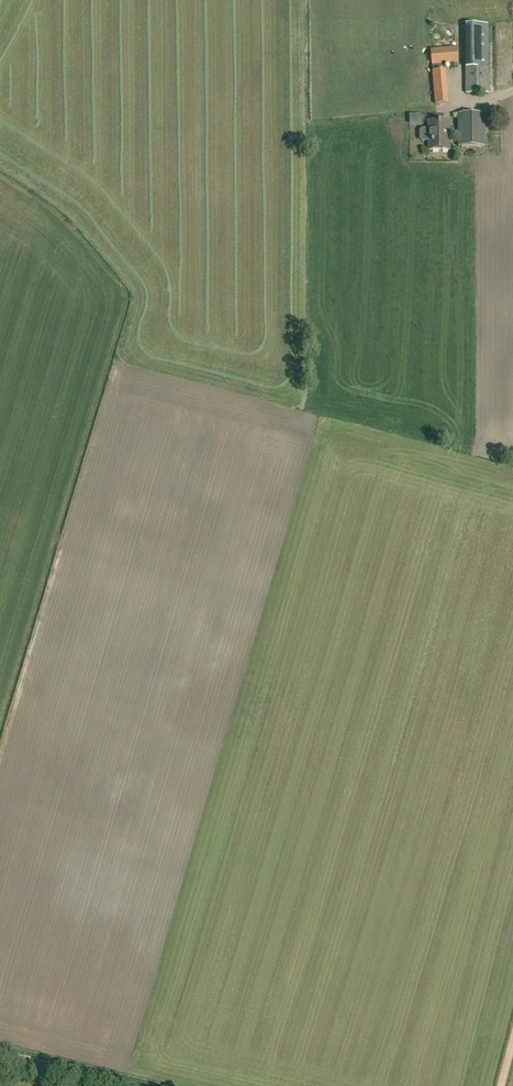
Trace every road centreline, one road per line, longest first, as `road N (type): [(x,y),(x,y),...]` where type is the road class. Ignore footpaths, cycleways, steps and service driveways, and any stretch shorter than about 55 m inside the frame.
road 1 (unclassified): [(128,1085),(0,1054)]

